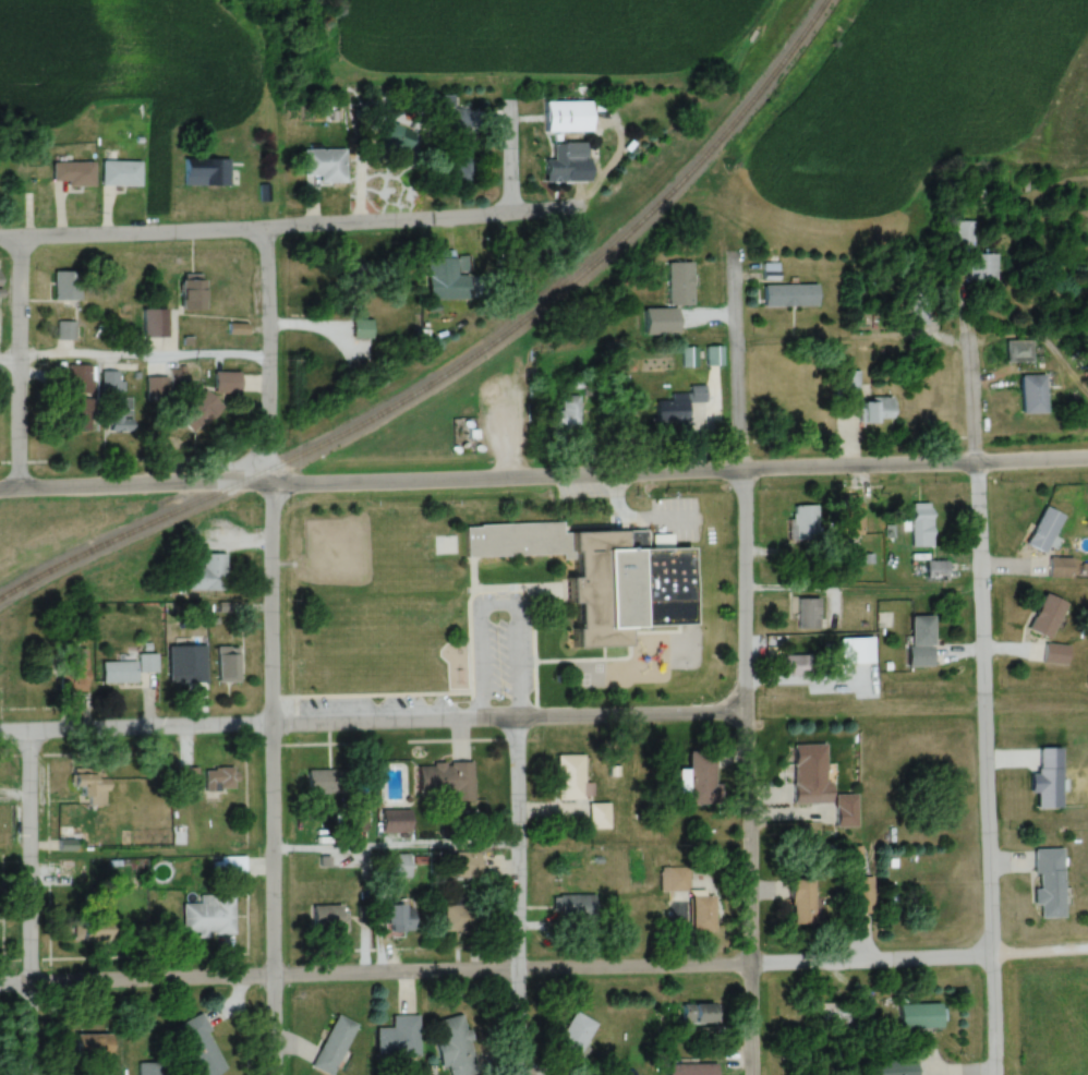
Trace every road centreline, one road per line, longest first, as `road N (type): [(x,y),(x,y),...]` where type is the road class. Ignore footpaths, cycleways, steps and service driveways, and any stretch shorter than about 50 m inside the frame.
road 1 (residential): [(0,988),(1087,949)]
road 2 (tertiary): [(0,491),(1087,461)]
road 3 (residential): [(264,1074),(263,228)]
road 4 (residential): [(751,1074),(733,262)]
road 5 (residential): [(745,712),(0,730)]
road 6 (residential): [(987,1074),(964,355)]
road 7 (residential): [(0,237),(544,217)]
road 8 (residential): [(514,1074),(516,717)]
road 9 (residential): [(29,1074),(27,729)]
road 10 (residential): [(15,491),(17,237)]

